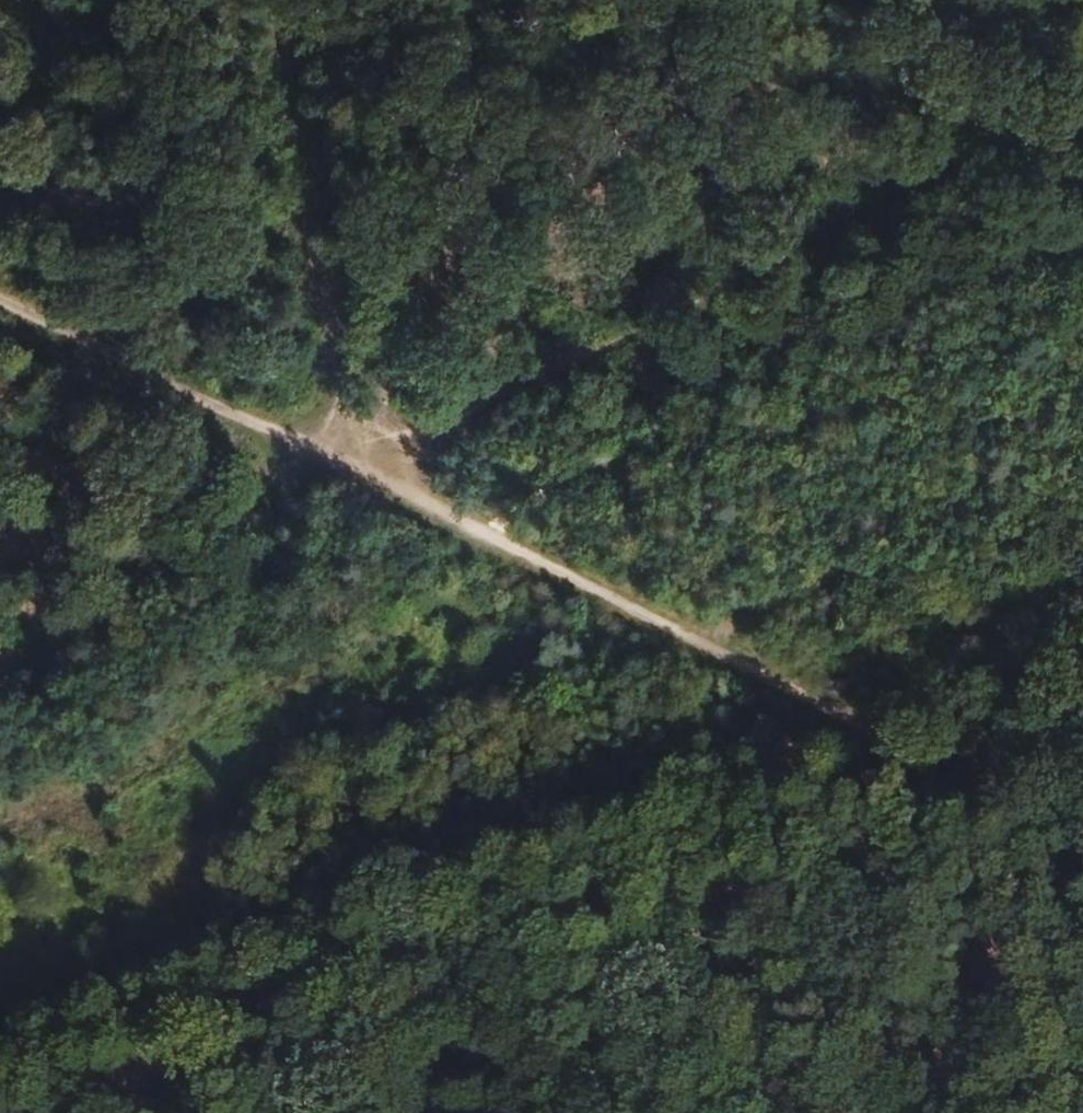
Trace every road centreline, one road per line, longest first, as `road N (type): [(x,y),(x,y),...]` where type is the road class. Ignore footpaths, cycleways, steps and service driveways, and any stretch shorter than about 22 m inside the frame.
road 1 (motorway): [(0,853),(1082,418)]
road 2 (motorway): [(1082,371),(0,783)]
road 3 (track): [(797,685),(778,726),(721,731),(621,770),(516,833),(429,899),(359,970),(302,1007),(243,1020),(81,1079),(0,1091)]

